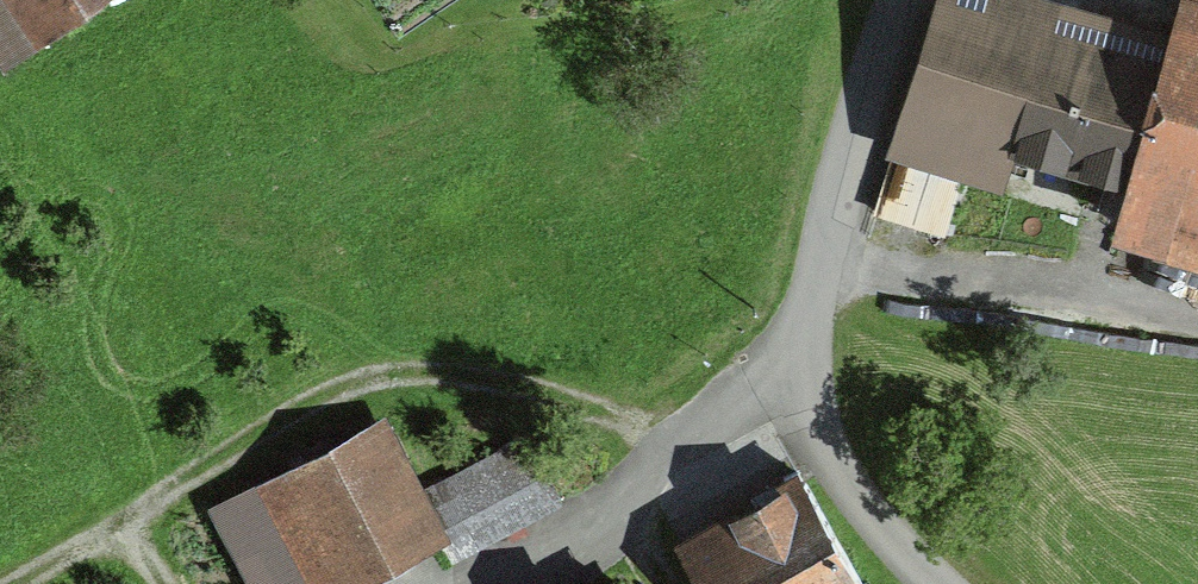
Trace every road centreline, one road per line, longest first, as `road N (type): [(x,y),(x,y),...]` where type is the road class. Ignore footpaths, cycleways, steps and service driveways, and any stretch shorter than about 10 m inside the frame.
road 1 (track): [(796,394),(650,413),(387,365),(19,583)]
road 2 (unclassified): [(796,394),(868,110),(906,0)]
road 3 (track): [(796,394),(494,583)]
road 4 (track): [(948,583),(866,502),(796,394)]

